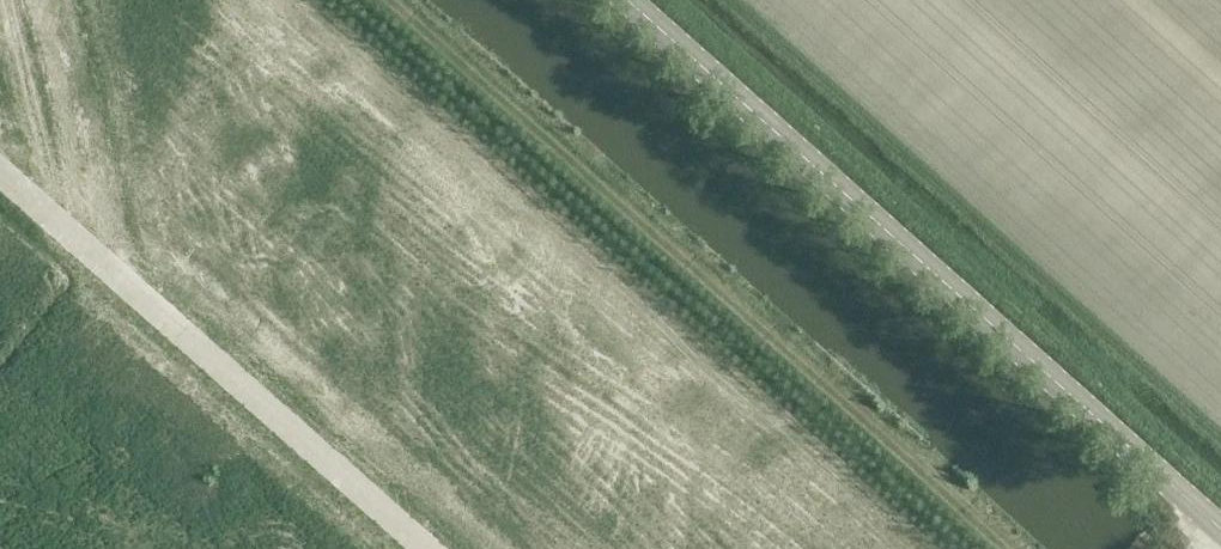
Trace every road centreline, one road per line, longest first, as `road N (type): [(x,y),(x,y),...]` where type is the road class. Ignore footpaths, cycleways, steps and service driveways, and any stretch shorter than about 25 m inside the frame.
road 1 (tertiary): [(1220,528),(627,0)]

